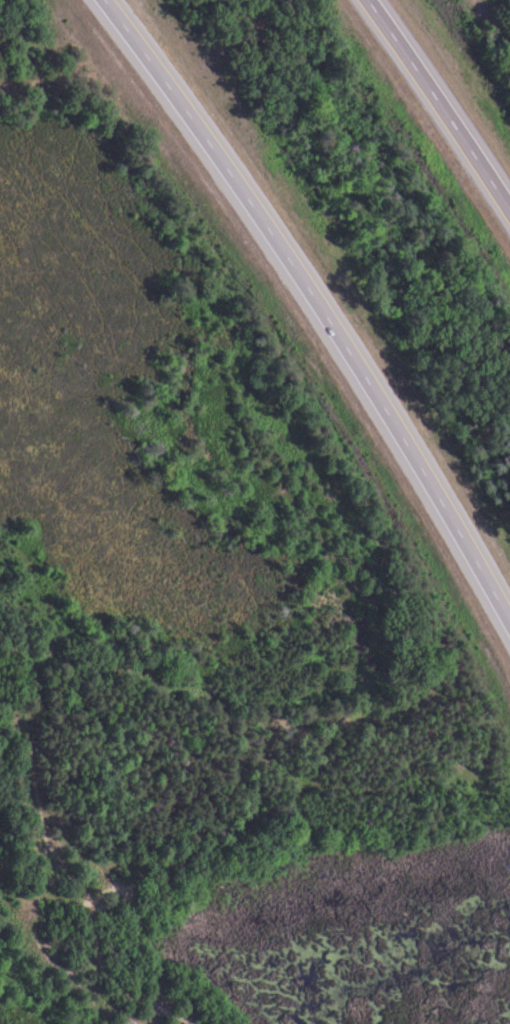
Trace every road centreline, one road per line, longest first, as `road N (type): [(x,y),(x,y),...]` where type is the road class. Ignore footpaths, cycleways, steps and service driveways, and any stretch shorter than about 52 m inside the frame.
road 1 (motorway): [(106,0),(363,358),(509,615)]
road 2 (motorway): [(509,212),(365,0)]

